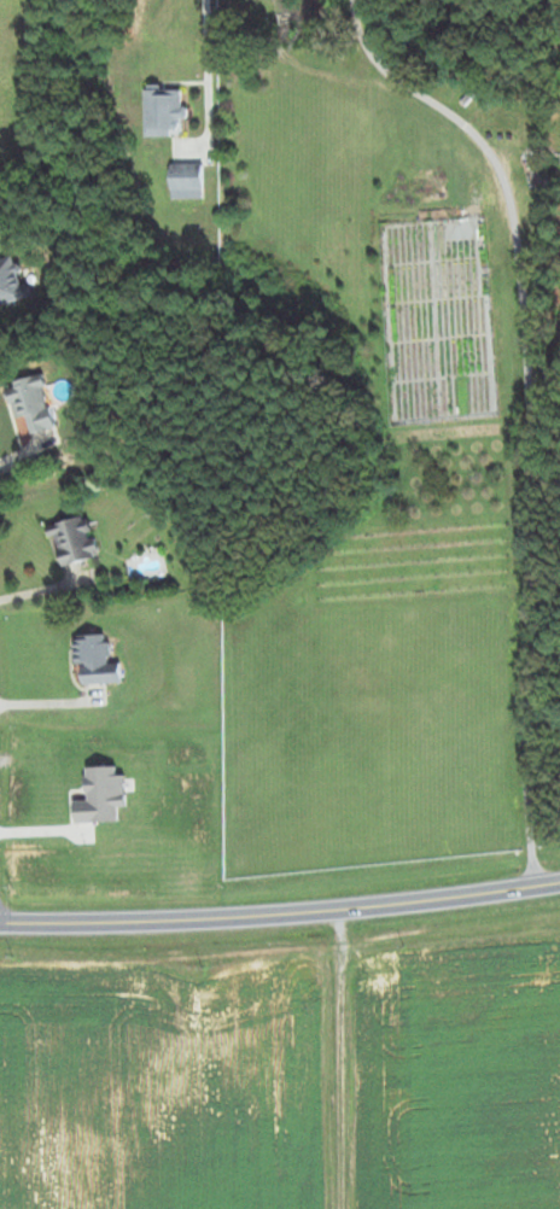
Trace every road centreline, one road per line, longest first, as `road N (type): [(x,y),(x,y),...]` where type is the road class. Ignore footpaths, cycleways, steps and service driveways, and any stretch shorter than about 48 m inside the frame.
road 1 (primary): [(559,881),(296,916),(0,924)]

